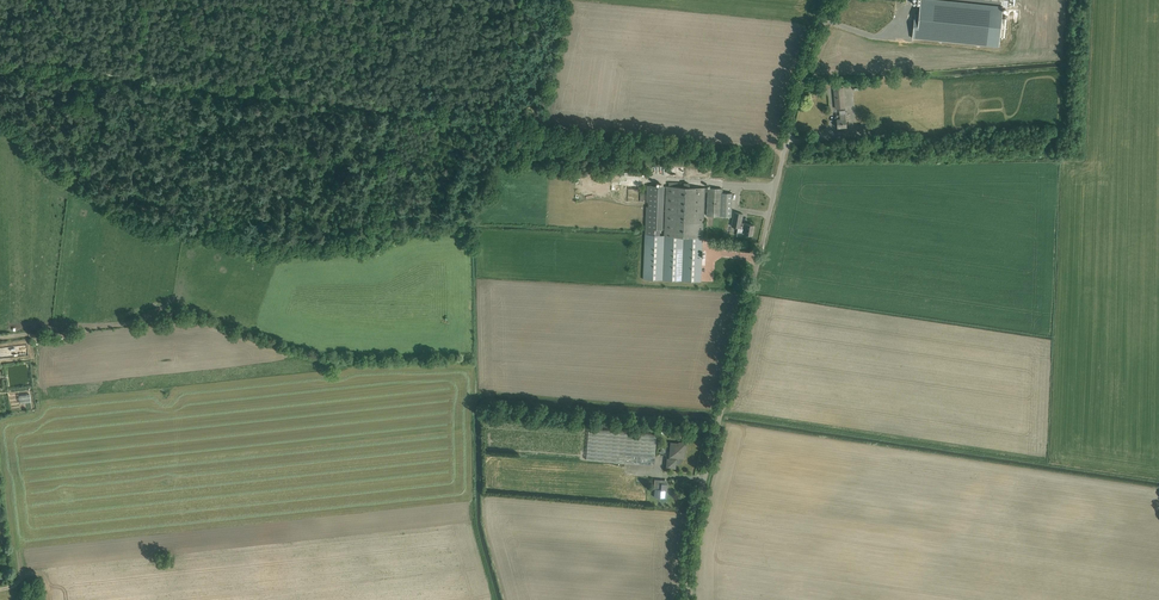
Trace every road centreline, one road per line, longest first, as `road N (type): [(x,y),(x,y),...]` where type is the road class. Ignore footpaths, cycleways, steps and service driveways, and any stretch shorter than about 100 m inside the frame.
road 1 (unclassified): [(690,599),(696,522),(808,54),(840,0)]

